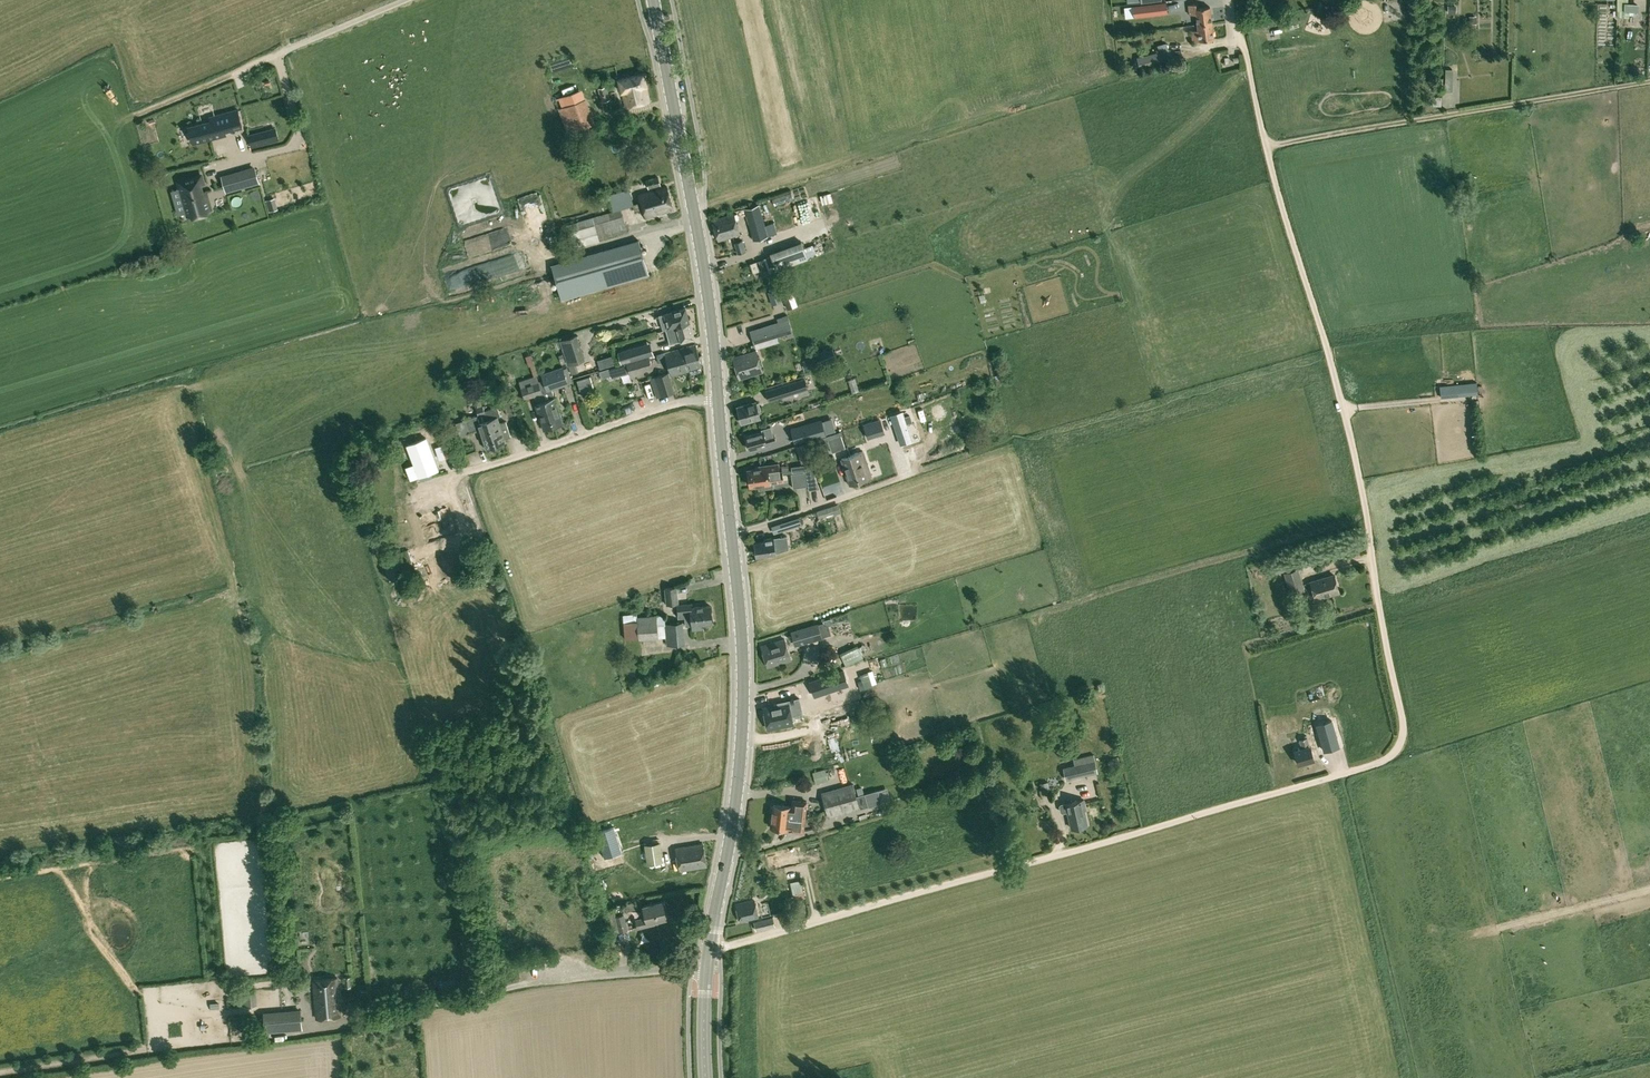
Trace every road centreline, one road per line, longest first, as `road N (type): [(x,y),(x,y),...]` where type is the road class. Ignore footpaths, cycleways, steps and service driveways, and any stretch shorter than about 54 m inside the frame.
road 1 (track): [(1233,30),(1356,457),(1404,723),(1390,757),(1338,776)]
road 2 (secondary): [(706,1077),(706,968),(733,827),(743,706),(718,397)]
road 3 (track): [(1338,776),(710,948)]
road 4 (secondary): [(718,397),(703,258),(654,0)]
road 5 (track): [(1266,147),(1649,82)]
road 6 (residential): [(463,471),(681,401),(718,397)]
road 7 (track): [(1452,939),(1649,890)]
road 8 (track): [(133,116),(279,54)]

